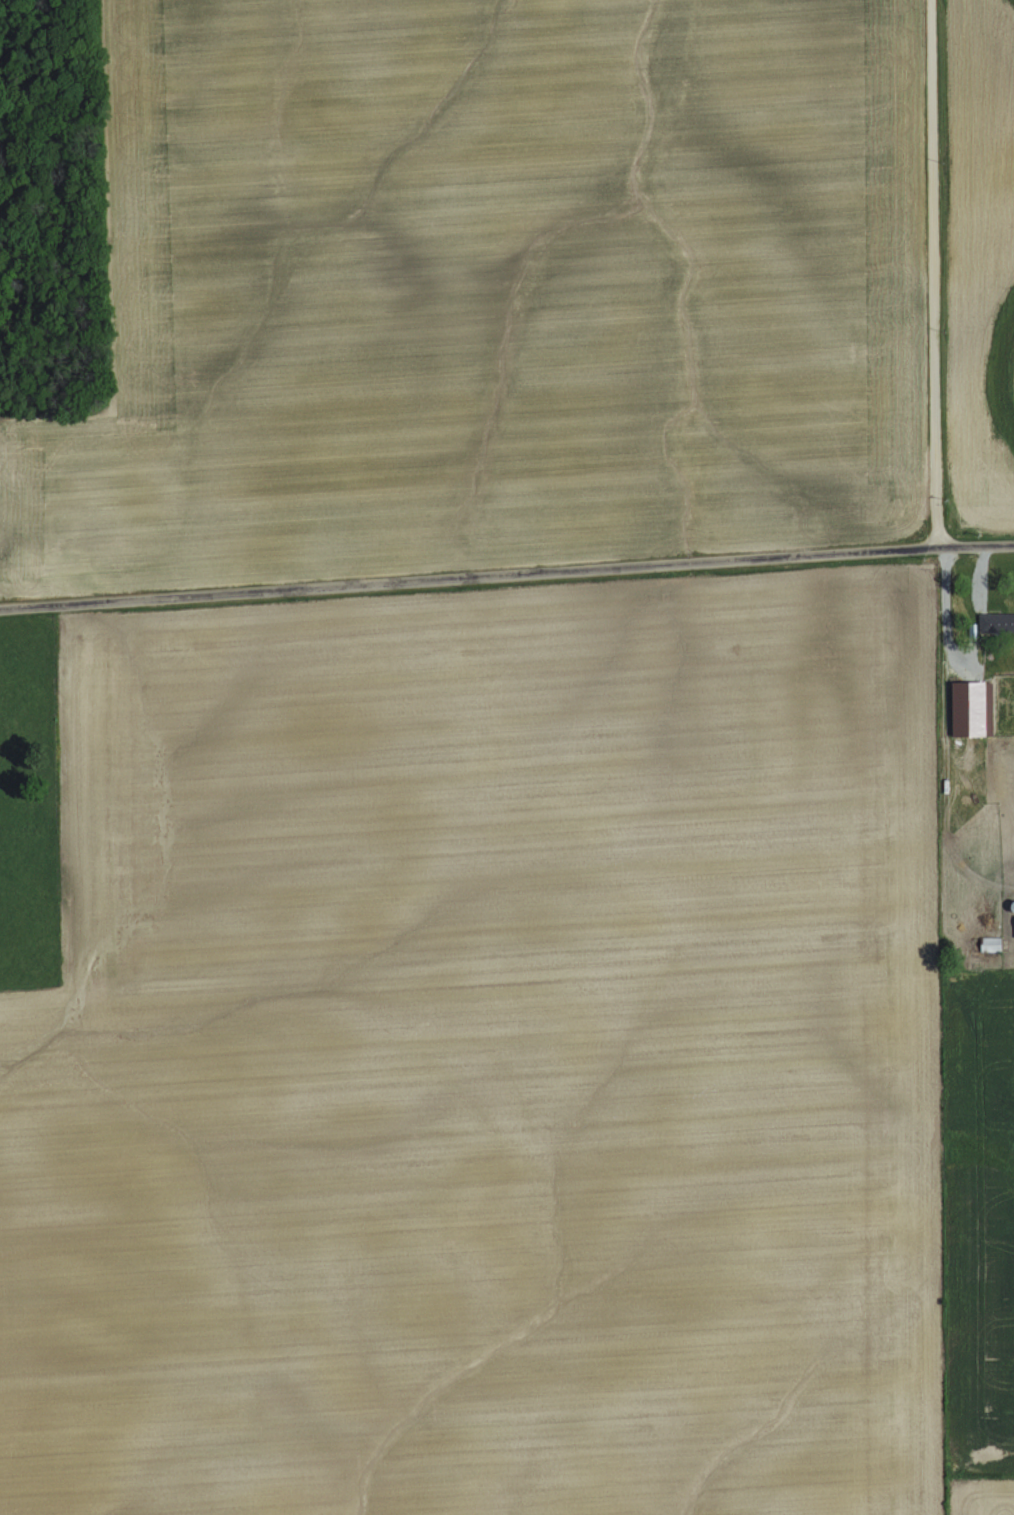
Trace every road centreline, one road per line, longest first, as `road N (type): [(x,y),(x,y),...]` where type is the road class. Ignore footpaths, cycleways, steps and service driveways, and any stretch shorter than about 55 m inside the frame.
road 1 (residential): [(0,609),(1013,545)]
road 2 (residential): [(945,546),(936,0)]

